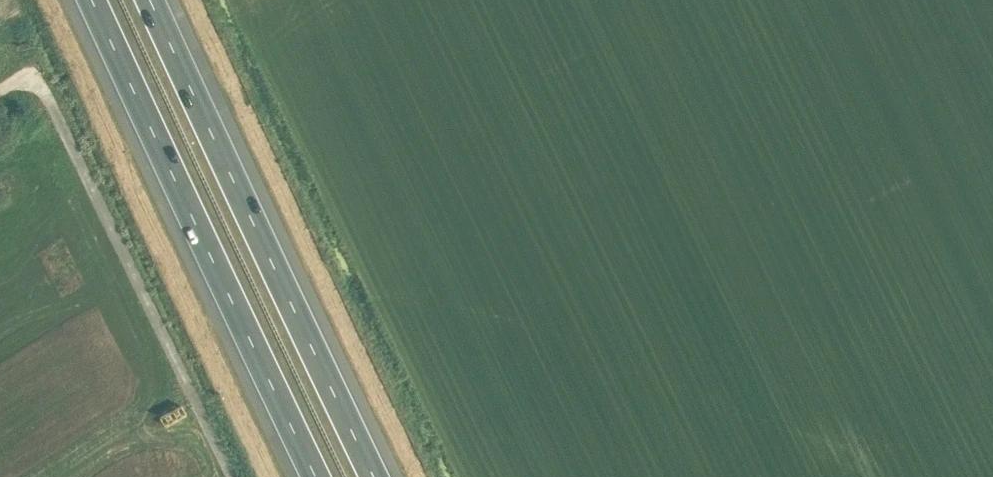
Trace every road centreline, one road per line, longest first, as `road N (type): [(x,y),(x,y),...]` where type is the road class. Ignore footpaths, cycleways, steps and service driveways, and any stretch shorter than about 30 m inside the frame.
road 1 (motorway): [(376,476),(153,0)]
road 2 (motorway): [(95,0),(317,476)]
road 3 (track): [(0,92),(24,76),(53,108),(232,476)]

